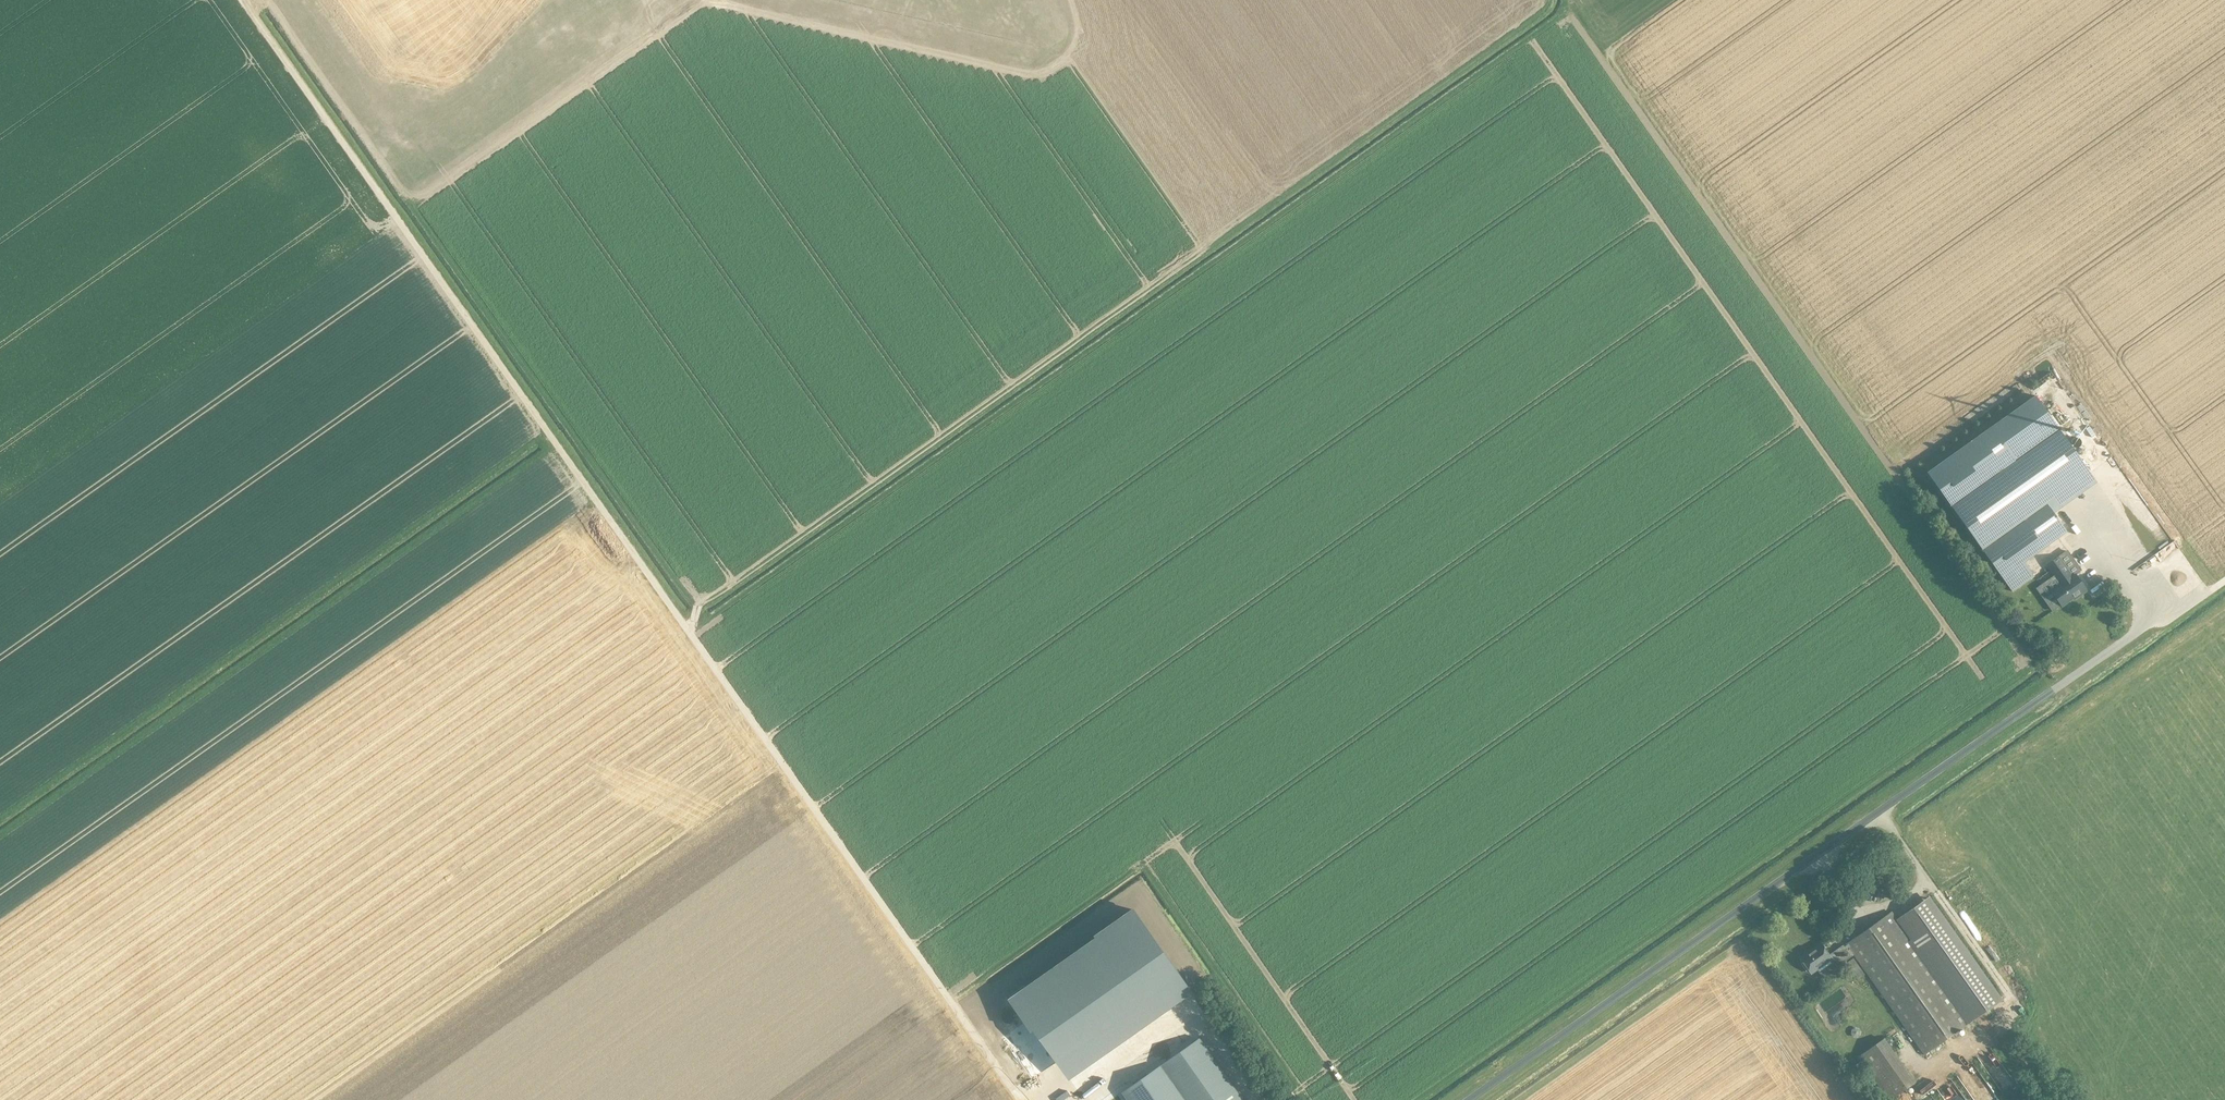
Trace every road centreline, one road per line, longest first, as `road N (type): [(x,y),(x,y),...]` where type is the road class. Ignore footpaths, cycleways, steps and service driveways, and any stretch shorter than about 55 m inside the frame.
road 1 (residential): [(1470,1099),(2142,628),(2198,599)]

